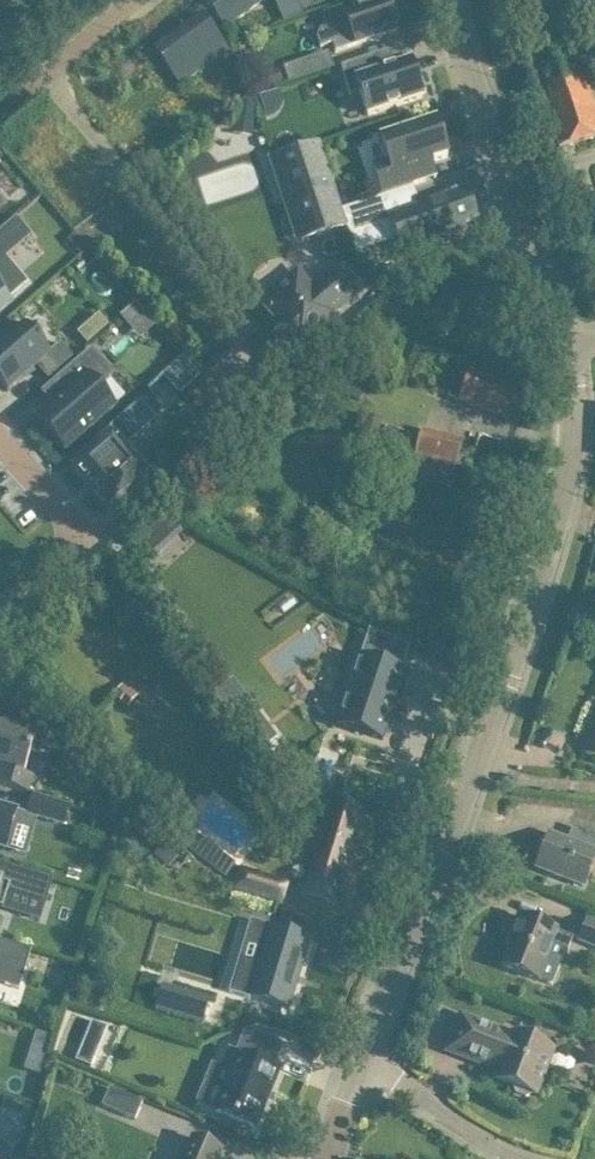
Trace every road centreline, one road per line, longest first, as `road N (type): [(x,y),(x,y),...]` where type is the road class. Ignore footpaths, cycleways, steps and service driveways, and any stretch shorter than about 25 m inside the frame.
road 1 (residential): [(363,1061),(558,515),(575,440),(571,354)]
road 2 (residential): [(571,354),(445,0)]
road 3 (residential): [(0,611),(84,536),(0,441)]
road 4 (unclassified): [(526,1158),(363,1061)]
road 5 (residential): [(131,0),(0,112)]

